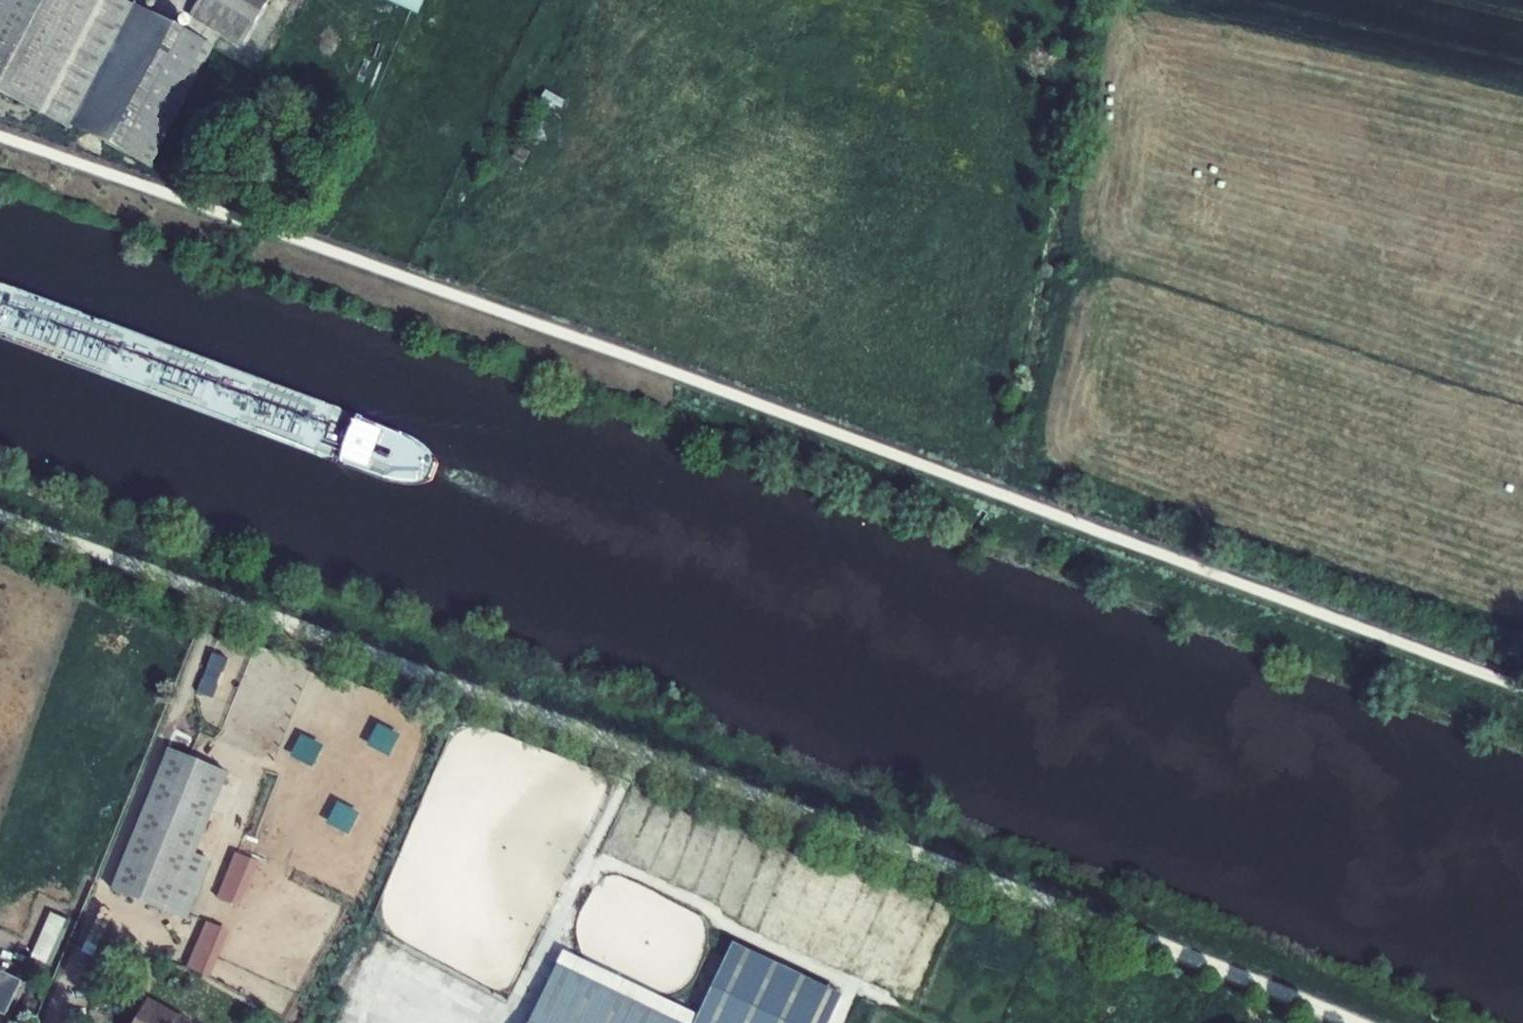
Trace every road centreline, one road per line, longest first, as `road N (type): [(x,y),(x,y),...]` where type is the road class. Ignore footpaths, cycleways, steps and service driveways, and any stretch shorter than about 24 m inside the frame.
road 1 (track): [(47,1022),(196,661)]

